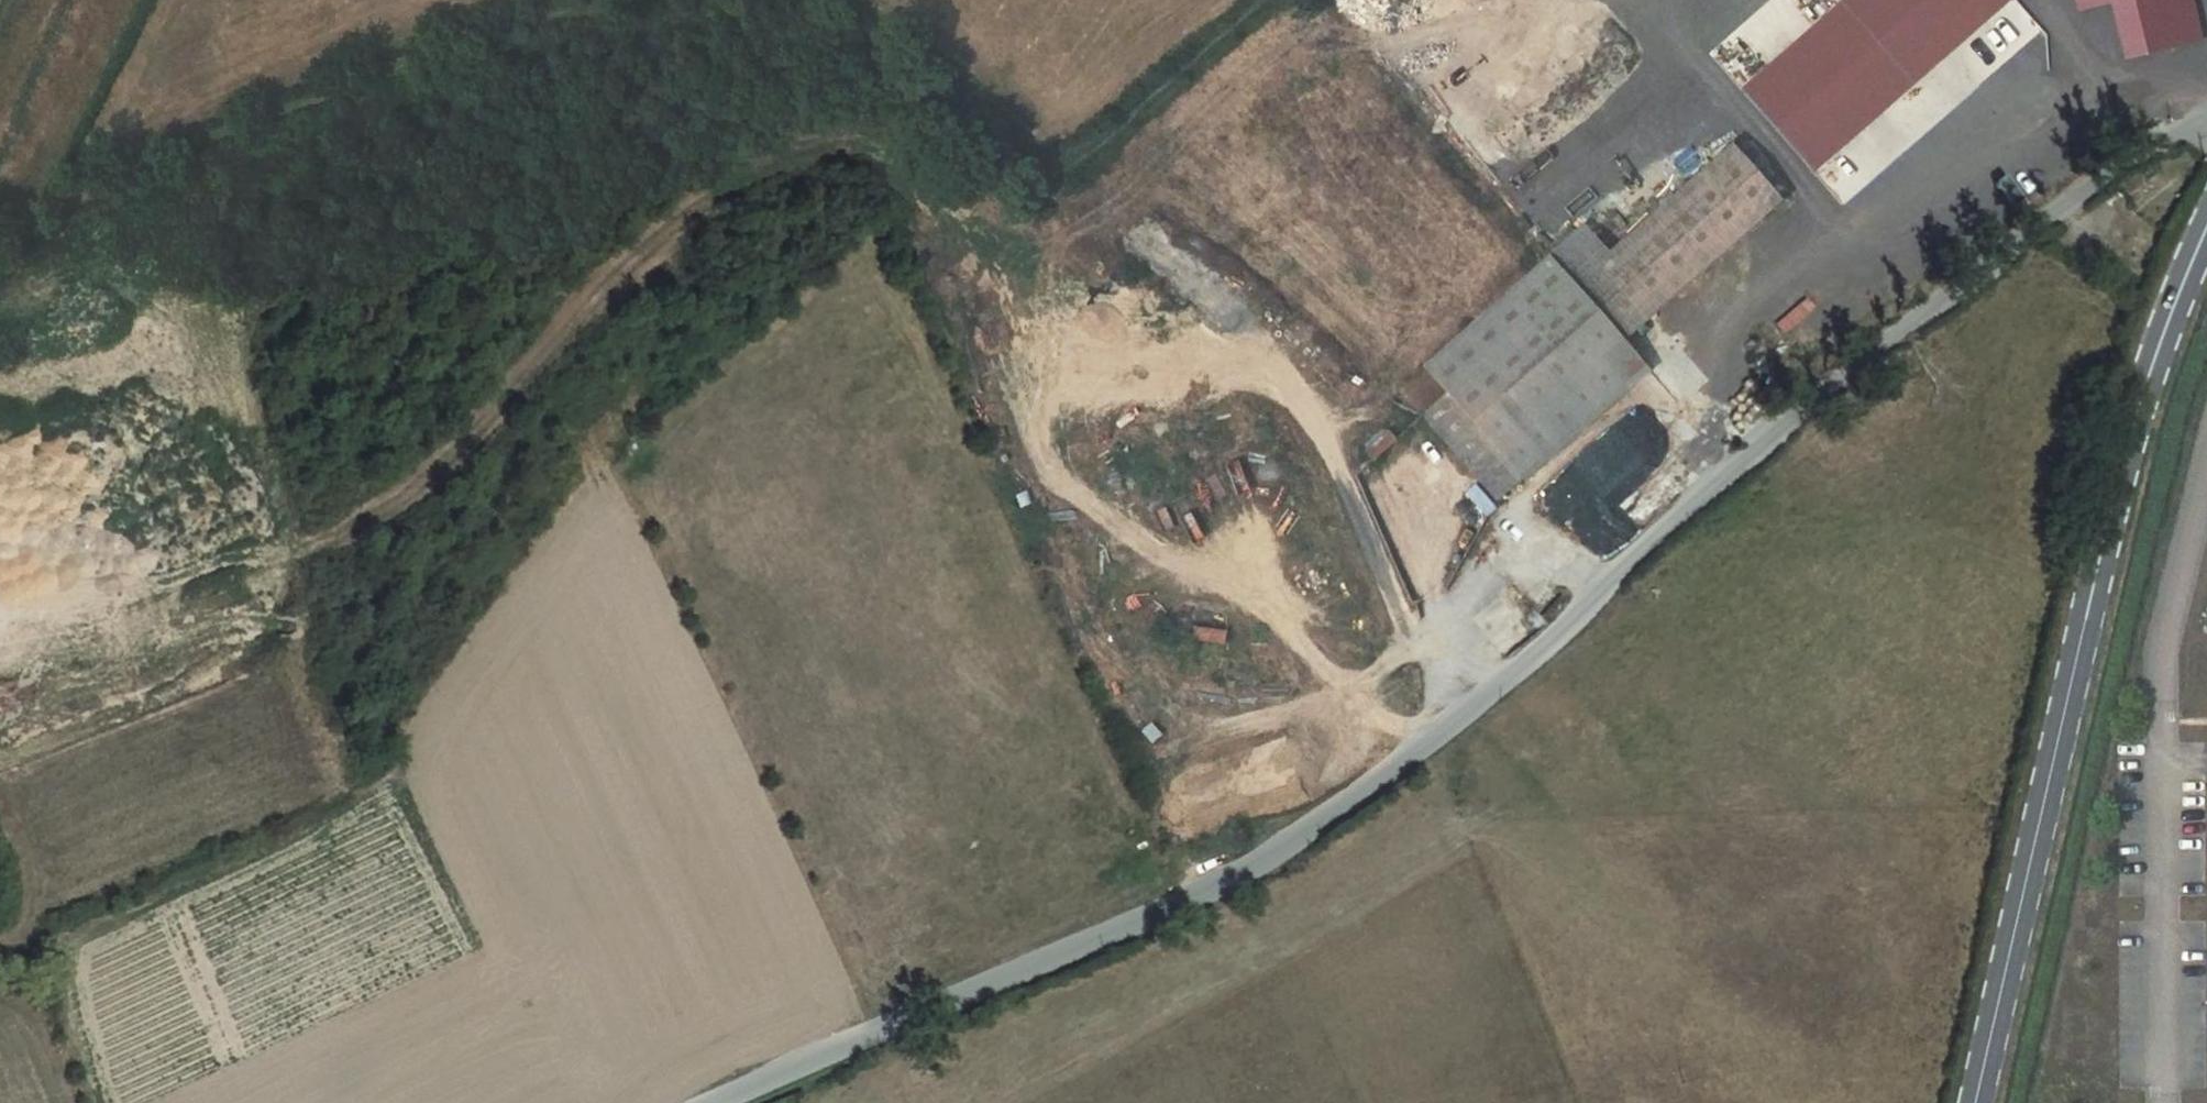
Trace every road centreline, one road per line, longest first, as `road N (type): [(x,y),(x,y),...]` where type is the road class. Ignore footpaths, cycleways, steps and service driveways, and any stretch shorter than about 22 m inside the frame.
road 1 (unclassified): [(2206,122),(2102,170),(1843,370),(1385,772),(1274,847),(1072,953),(749,1102)]
road 2 (secondary): [(2206,223),(2175,295),(2129,445),(1978,1102)]
road 3 (track): [(0,230),(399,68),(611,0)]
road 4 (track): [(815,0),(866,25),(971,134),(1041,161),(1081,164),(1276,0)]

